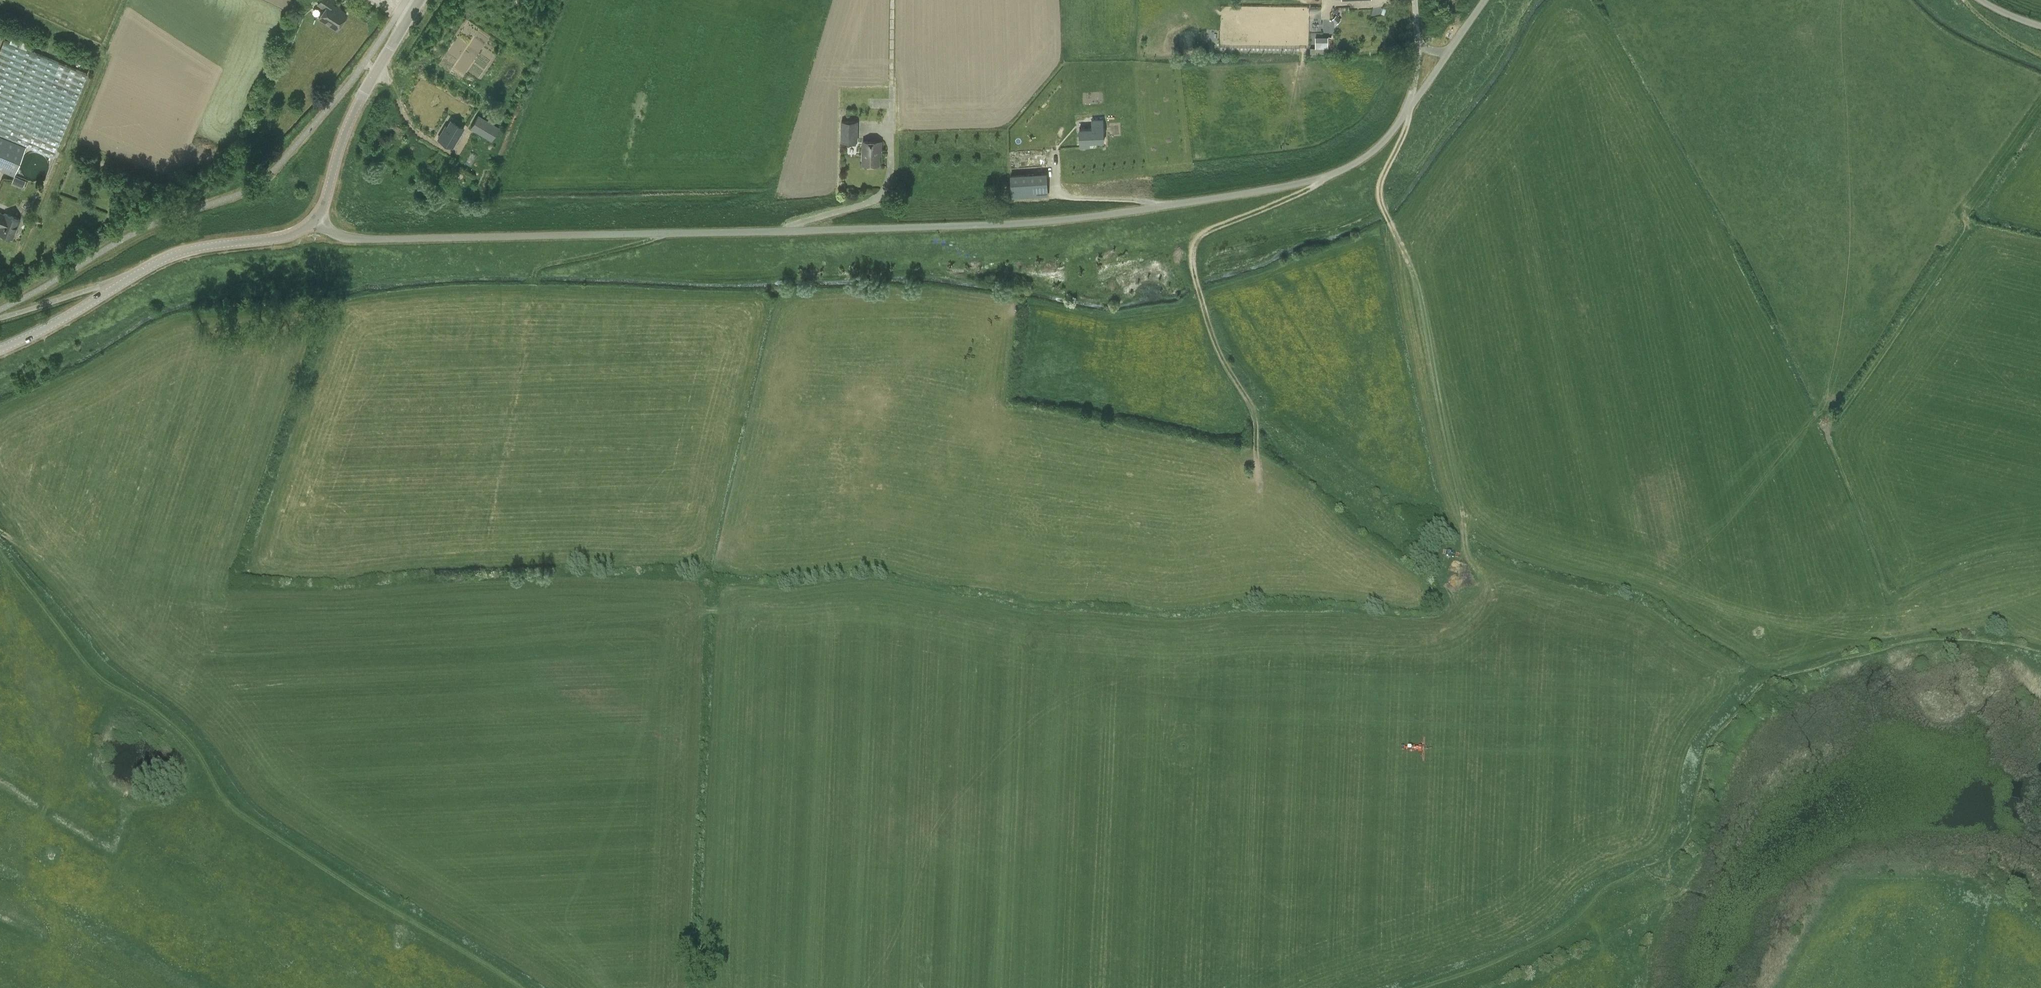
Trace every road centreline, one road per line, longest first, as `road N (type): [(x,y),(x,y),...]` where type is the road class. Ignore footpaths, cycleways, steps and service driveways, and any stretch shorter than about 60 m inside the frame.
road 1 (unclassified): [(320,223),(361,238),(1070,218),(1328,175),(1369,154),(1409,108)]
road 2 (track): [(2040,100),(1970,204),(1968,230),(1828,434),(1885,590)]
road 3 (track): [(1409,108),(1380,192),(1421,287),(1466,548),(1481,588),(1477,608)]
road 4 (track): [(1328,175),(1209,231),(1193,249),(1214,341),(1253,414),(1259,483)]
road 5 (tertiary): [(0,349),(165,258),(320,223)]
road 6 (tertiary): [(320,223),(345,136),(420,0)]

